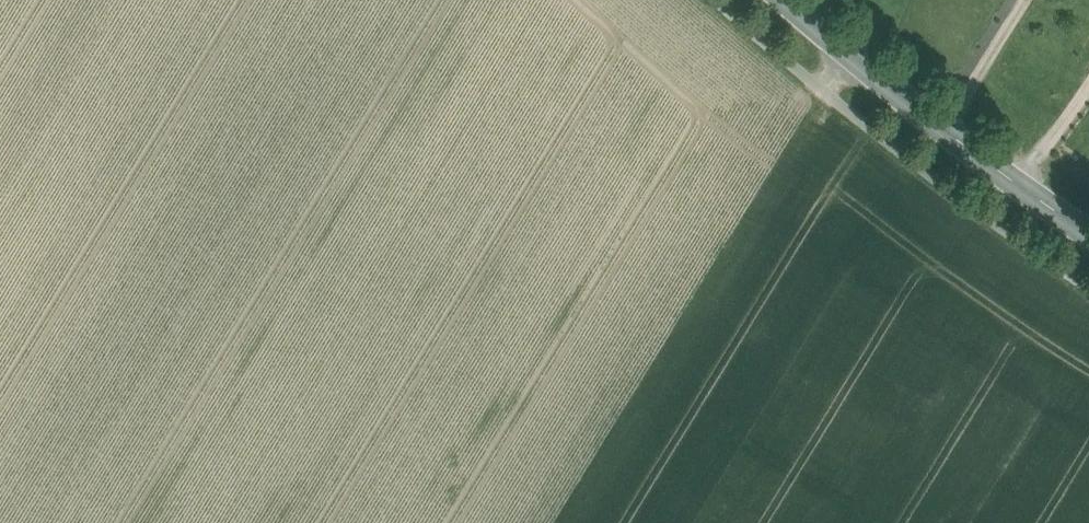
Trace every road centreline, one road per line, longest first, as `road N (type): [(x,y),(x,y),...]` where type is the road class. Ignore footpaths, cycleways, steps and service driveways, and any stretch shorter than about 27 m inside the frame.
road 1 (tertiary): [(1088,232),(913,105),(787,0)]

